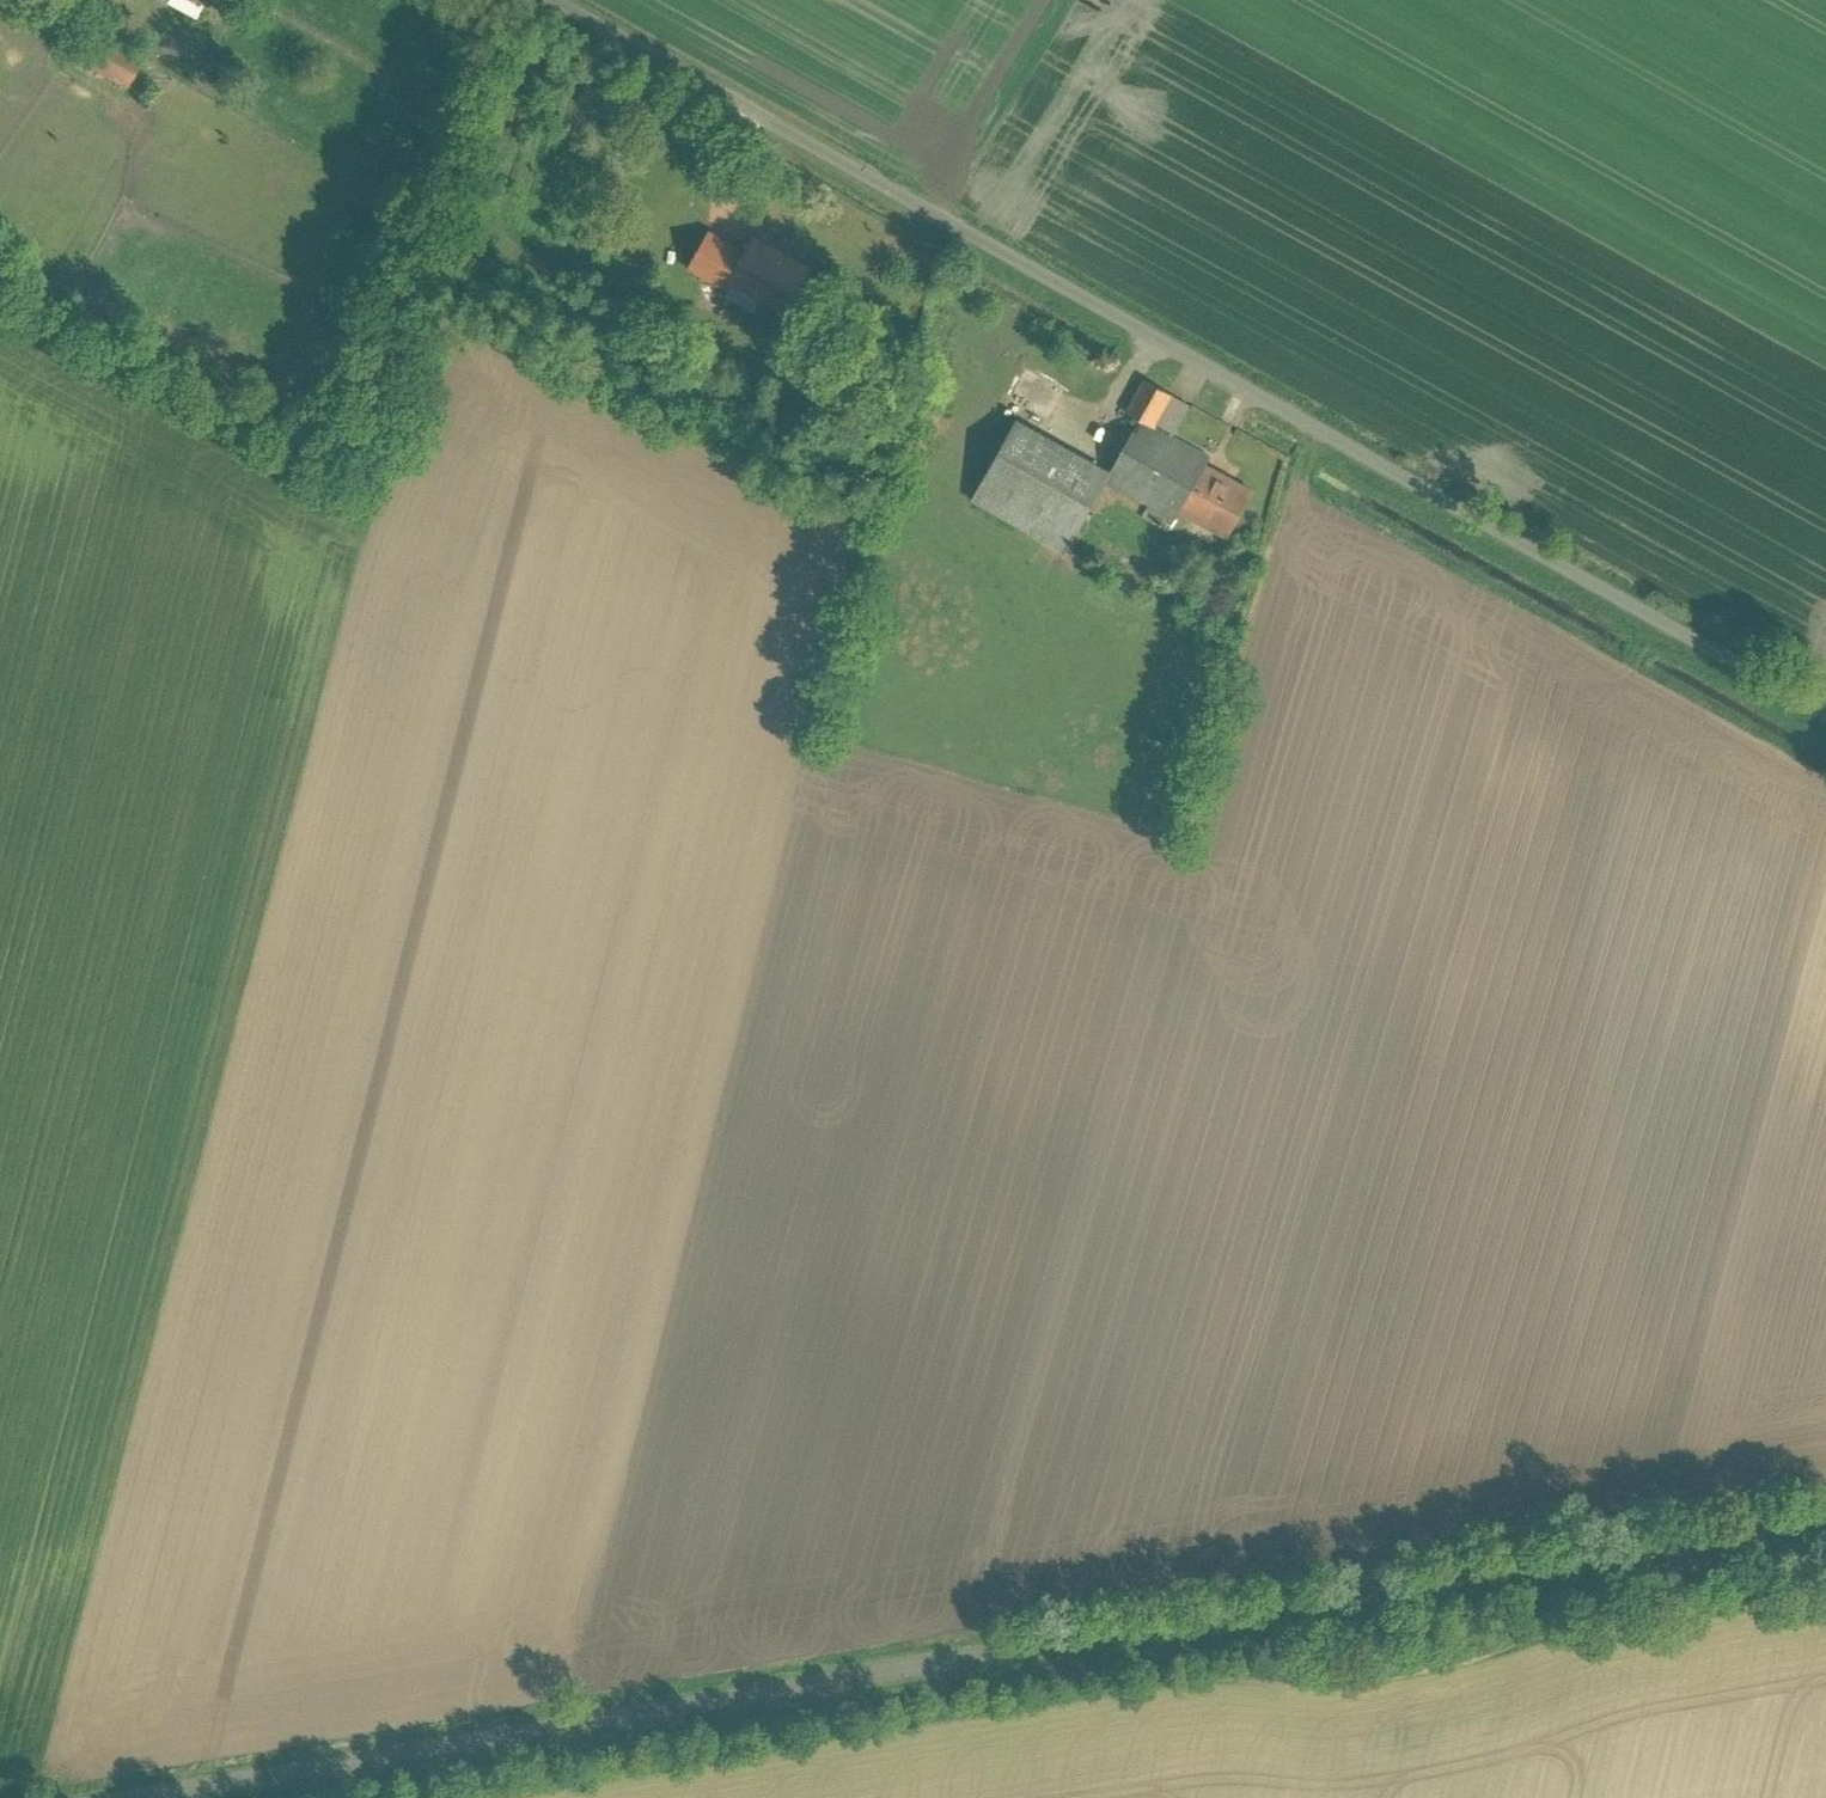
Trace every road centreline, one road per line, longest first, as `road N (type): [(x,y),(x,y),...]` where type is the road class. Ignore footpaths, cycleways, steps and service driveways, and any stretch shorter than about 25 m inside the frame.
road 1 (unclassified): [(169,1797),(1825,1513)]
road 2 (residential): [(560,0),(1825,708)]

